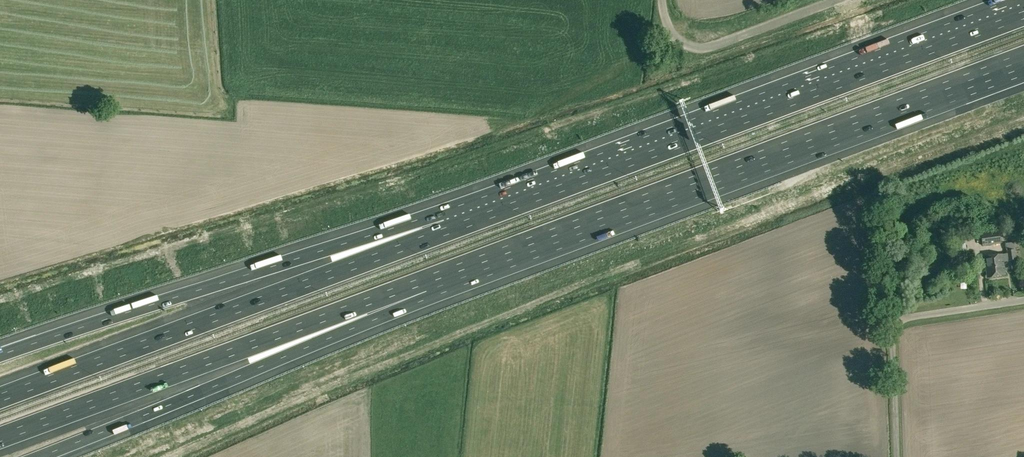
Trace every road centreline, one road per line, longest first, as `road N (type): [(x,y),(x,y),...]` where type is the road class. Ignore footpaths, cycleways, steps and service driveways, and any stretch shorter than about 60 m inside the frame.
road 1 (motorway): [(425,291),(1023,67)]
road 2 (motorway): [(1023,14),(445,230)]
road 3 (motorway): [(445,230),(0,398)]
road 4 (motorway): [(445,230),(317,253),(0,356)]
road 5 (motorway): [(0,438),(244,347),(425,291)]
road 6 (motorway): [(40,456),(425,291)]
road 7 (unclassified): [(838,0),(701,48),(673,35),(661,0)]

